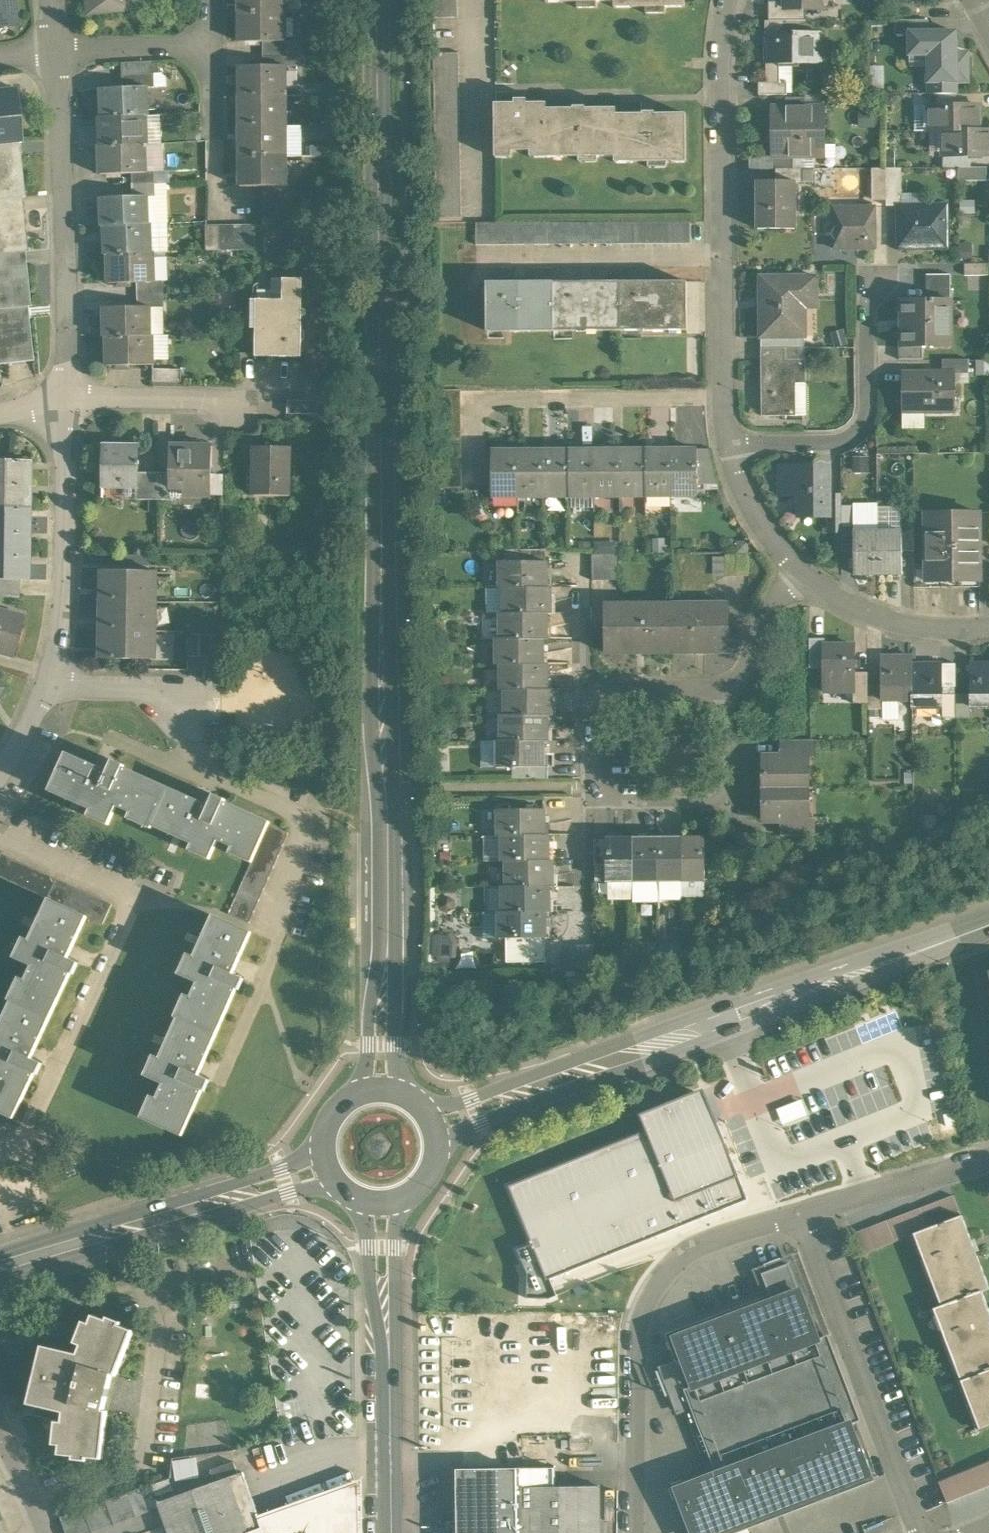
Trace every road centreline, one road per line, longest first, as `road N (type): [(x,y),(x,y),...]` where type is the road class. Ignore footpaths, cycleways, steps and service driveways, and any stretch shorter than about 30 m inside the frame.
road 1 (tertiary): [(380,1089),(375,0)]
road 2 (secondary): [(436,1124),(988,925)]
road 3 (residential): [(729,0),(731,444)]
road 4 (residential): [(799,1212),(695,1245),(643,1304),(633,1532)]
road 5 (residential): [(799,576),(735,681),(588,689),(589,804)]
road 6 (secondary): [(0,1269),(326,1165)]
road 7 (residential): [(920,1532),(799,1212)]
road 8 (residential): [(71,394),(55,54)]
road 9 (residential): [(731,444),(833,444),(861,431),(869,417),(868,277),(907,269)]
road 10 (tertiary): [(385,1532),(382,1206)]
road 11 (residential): [(52,686),(71,394)]
road 12 (residential): [(799,576),(859,617),(899,630),(988,628)]
road 13 (residential): [(988,1158),(799,1212)]
road 14 (residential): [(248,398),(71,394)]
road 15 (residential): [(210,40),(217,214)]
road 16 (residential): [(52,686),(225,693)]
road 17 (residential): [(55,54),(210,40)]
road 18 (residential): [(731,444),(758,522),(799,576)]

